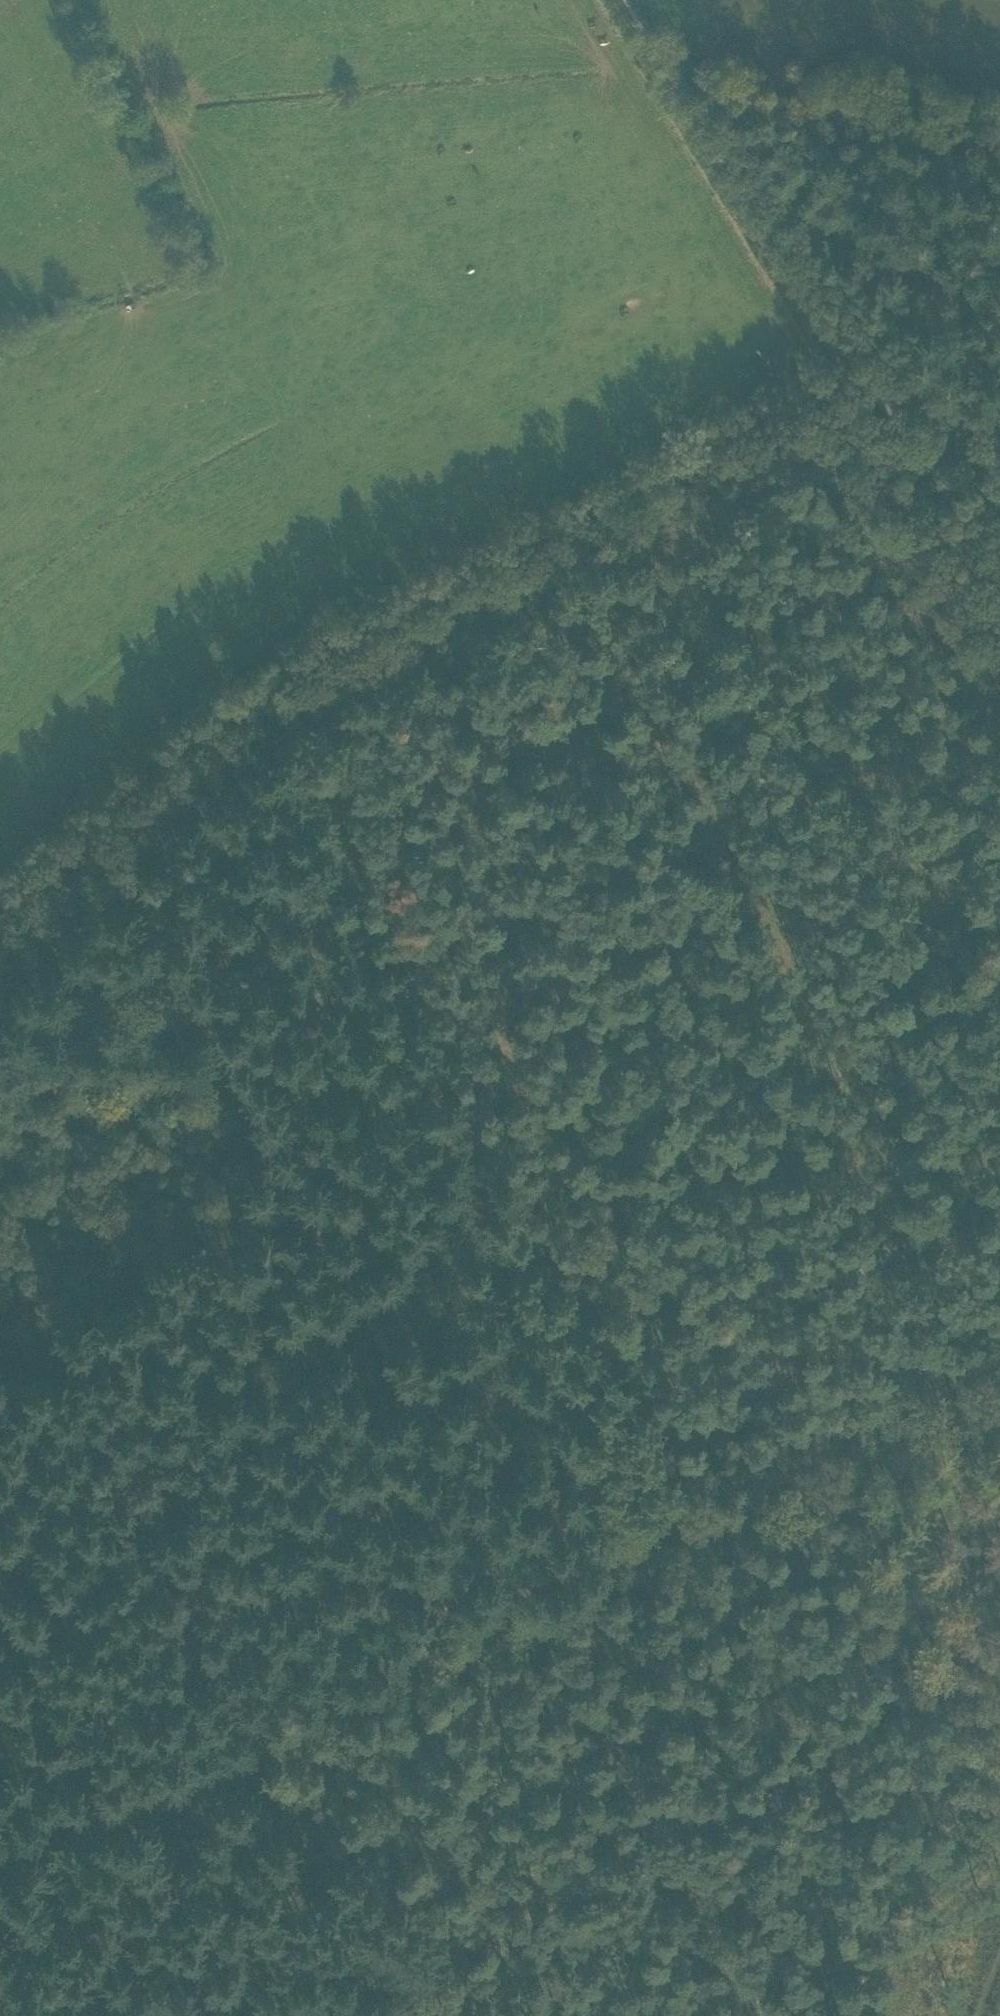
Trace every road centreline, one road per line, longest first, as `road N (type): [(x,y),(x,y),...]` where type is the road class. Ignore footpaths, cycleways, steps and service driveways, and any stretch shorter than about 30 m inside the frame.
road 1 (track): [(836,378),(197,735),(93,832),(523,1615),(654,1780),(761,2015)]
road 2 (track): [(999,1346),(793,1484),(0,1854)]
road 3 (track): [(607,0),(836,378)]
road 4 (track): [(999,436),(849,372)]
road 5 (track): [(0,933),(93,832)]

